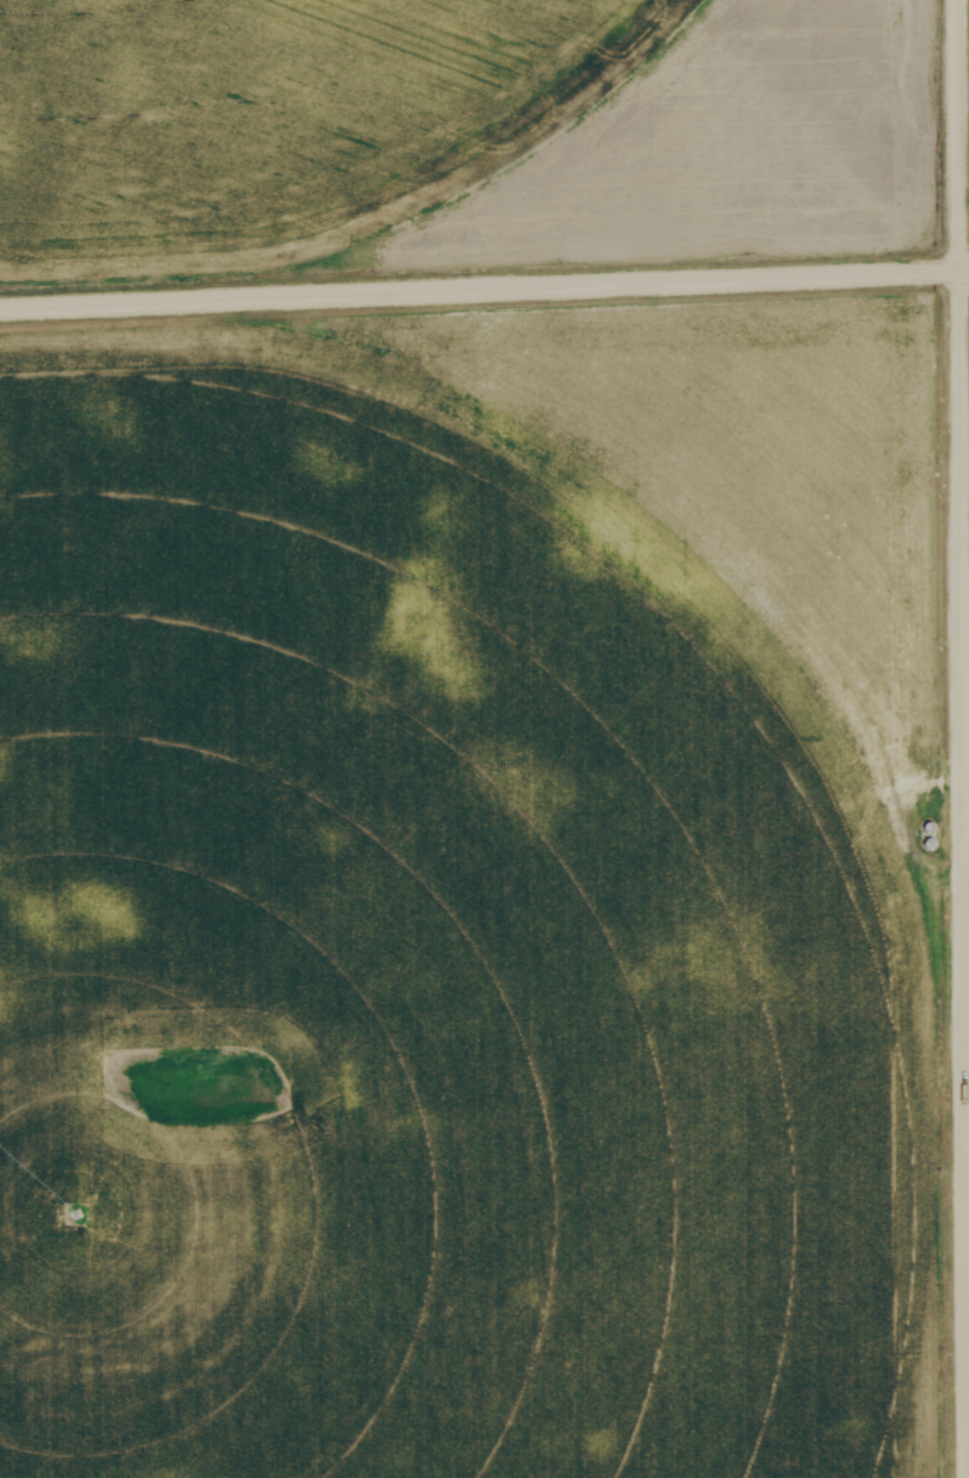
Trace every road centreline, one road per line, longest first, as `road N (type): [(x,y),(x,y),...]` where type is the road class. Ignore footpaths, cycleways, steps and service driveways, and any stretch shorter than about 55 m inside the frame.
road 1 (residential): [(959,0),(965,1477)]
road 2 (residential): [(968,271),(0,309)]

